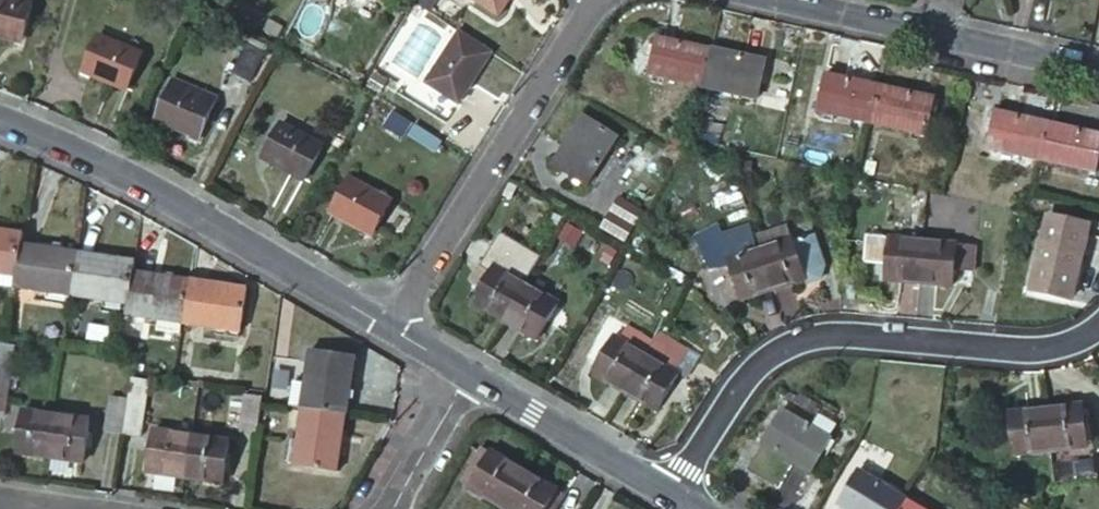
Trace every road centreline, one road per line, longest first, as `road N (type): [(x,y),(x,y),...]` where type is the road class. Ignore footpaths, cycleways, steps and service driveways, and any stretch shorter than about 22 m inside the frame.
road 1 (unclassified): [(666,490),(760,356),(813,330),(1054,345),(1098,322)]
road 2 (tertiary): [(0,123),(129,178),(388,327)]
road 3 (residential): [(600,0),(388,327)]
road 4 (tertiary): [(467,380),(666,490)]
road 5 (unclassified): [(1098,70),(936,34)]
road 6 (unclassified): [(936,34),(789,0)]
road 7 (residential): [(467,380),(394,508)]

